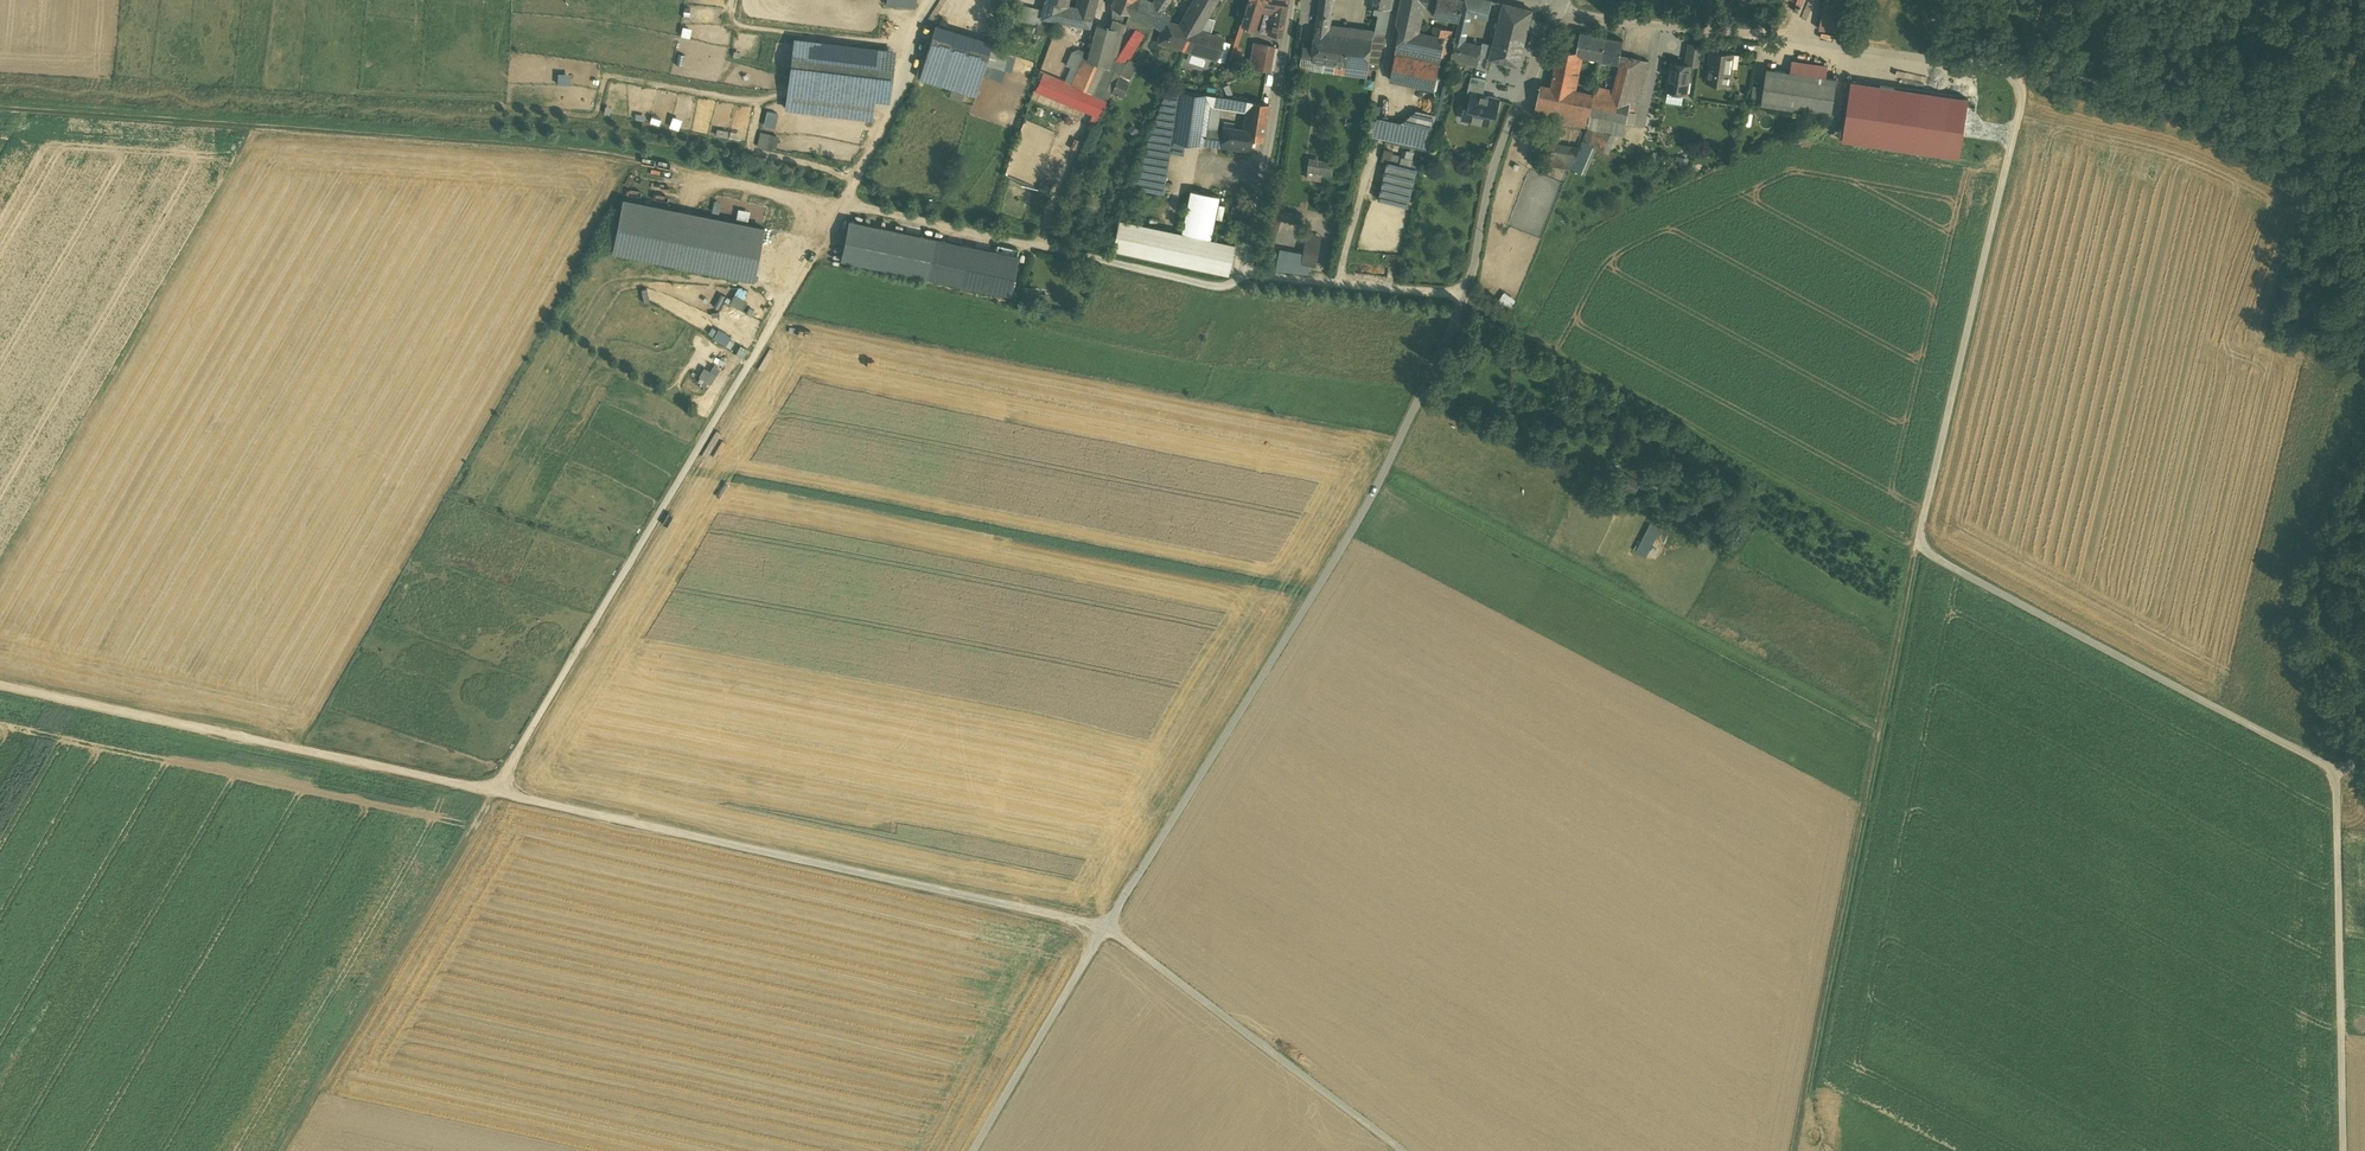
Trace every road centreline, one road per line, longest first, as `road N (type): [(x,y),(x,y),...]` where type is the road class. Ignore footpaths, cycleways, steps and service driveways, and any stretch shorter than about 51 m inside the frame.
road 1 (track): [(1406,1150),(1105,927),(0,684)]
road 2 (track): [(2019,81),(2021,103),(1919,536),(1951,567),(2333,769),(2343,1150)]
road 3 (track): [(280,1150),(844,204)]
road 4 (track): [(1468,295),(1364,513),(974,1150)]
road 5 (track): [(844,204),(586,149),(0,107)]
road 6 (track): [(1919,536),(1789,1150)]
road 7 (residential): [(1294,0),(1242,271),(1468,295)]
road 8 (track): [(1242,271),(1223,288),(844,204)]
road 9 (track): [(2364,186),(2219,120),(2082,79),(2019,81)]
road 10 (residential): [(1558,6),(1610,20),(1870,51)]
road 11 (residential): [(1558,6),(1490,174),(1468,295)]
road 12 (track): [(1870,51),(1994,66),(2019,81)]

